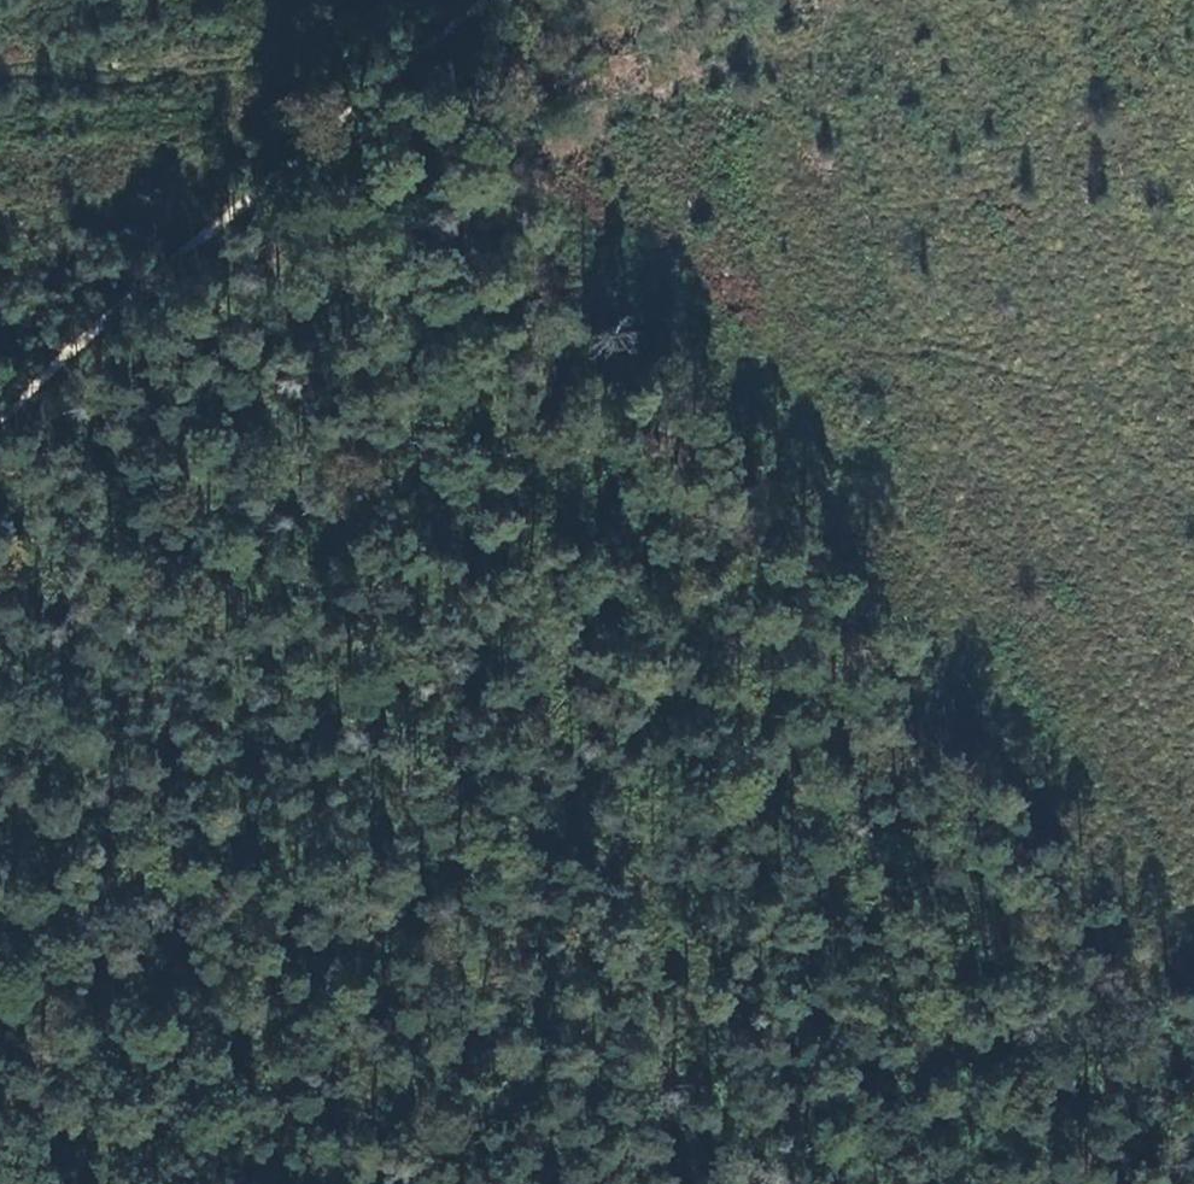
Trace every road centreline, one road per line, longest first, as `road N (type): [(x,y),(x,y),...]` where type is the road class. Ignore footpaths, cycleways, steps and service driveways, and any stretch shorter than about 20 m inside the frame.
road 1 (track): [(0,422),(481,0)]

